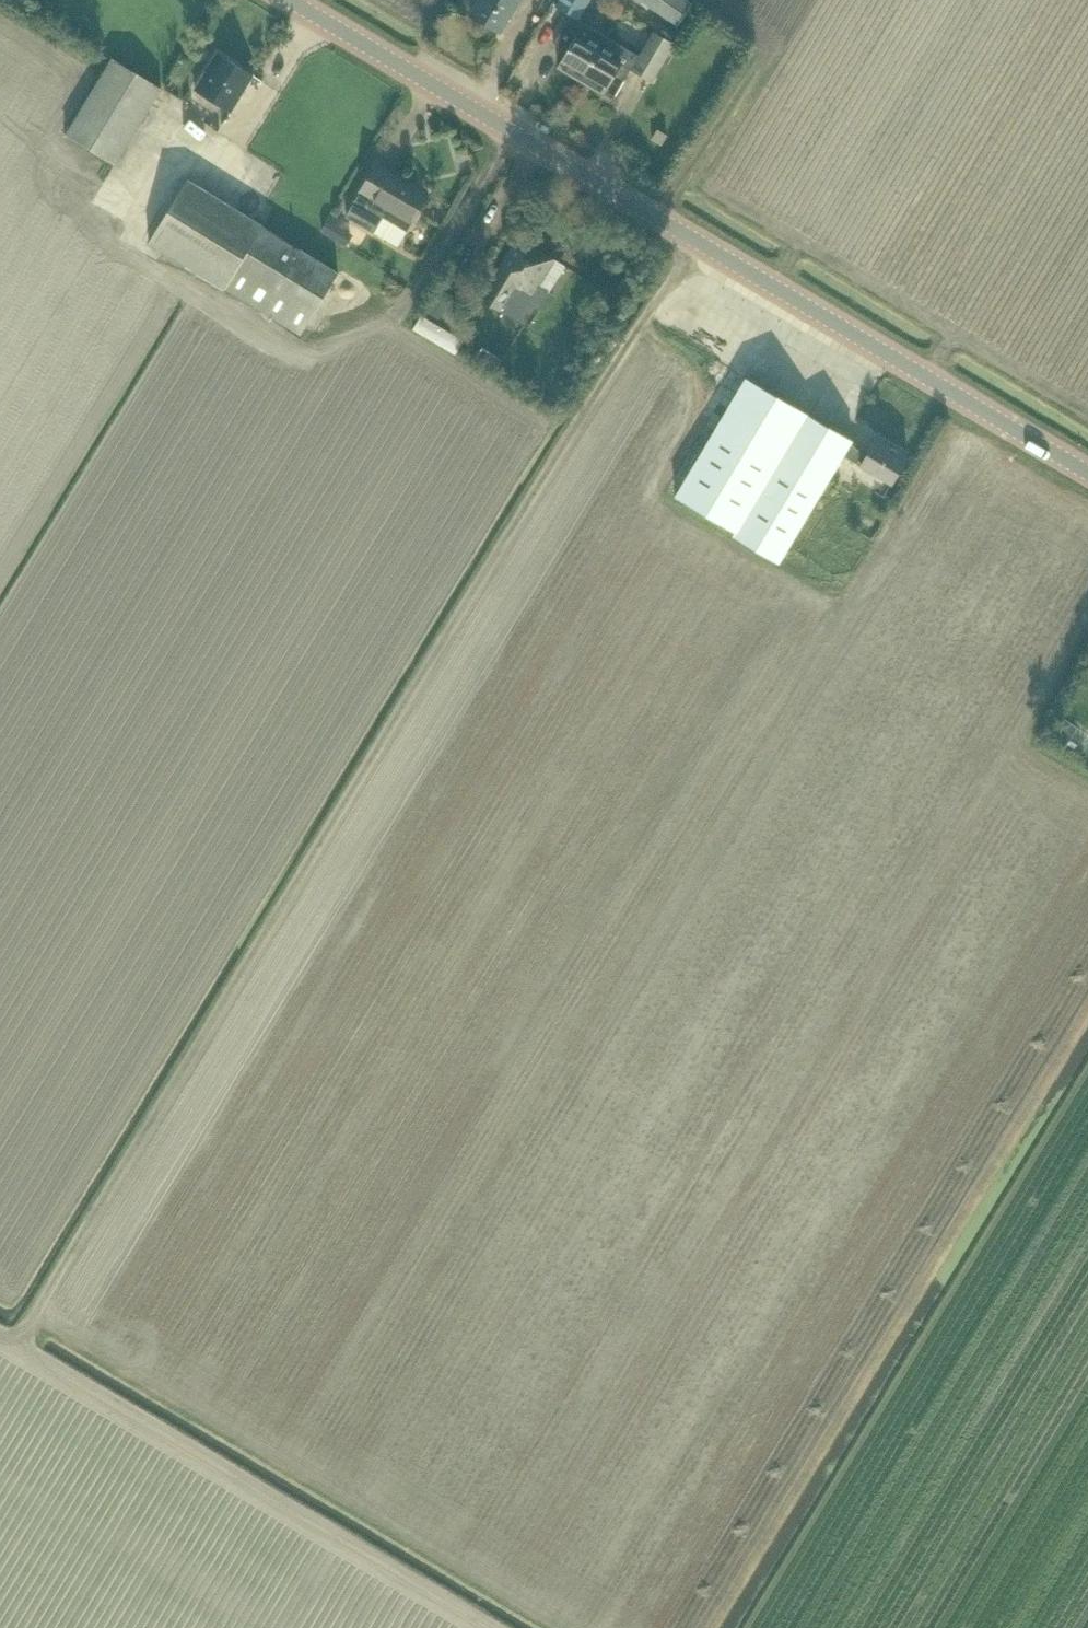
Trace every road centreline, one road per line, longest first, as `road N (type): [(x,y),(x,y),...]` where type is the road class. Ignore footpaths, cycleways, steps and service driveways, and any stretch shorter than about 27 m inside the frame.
road 1 (unclassified): [(1087,475),(286,0)]

